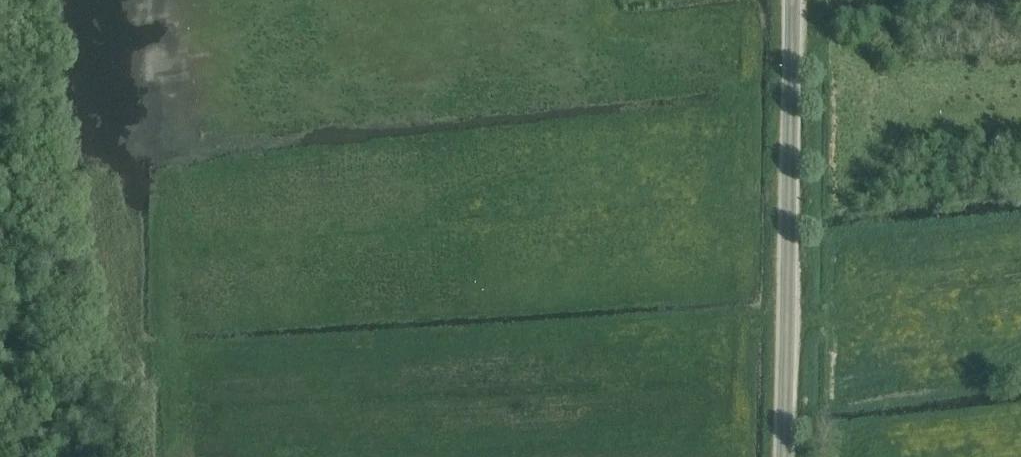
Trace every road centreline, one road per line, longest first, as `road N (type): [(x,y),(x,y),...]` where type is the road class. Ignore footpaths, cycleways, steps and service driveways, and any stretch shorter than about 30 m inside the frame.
road 1 (unclassified): [(785,456),(792,0)]

